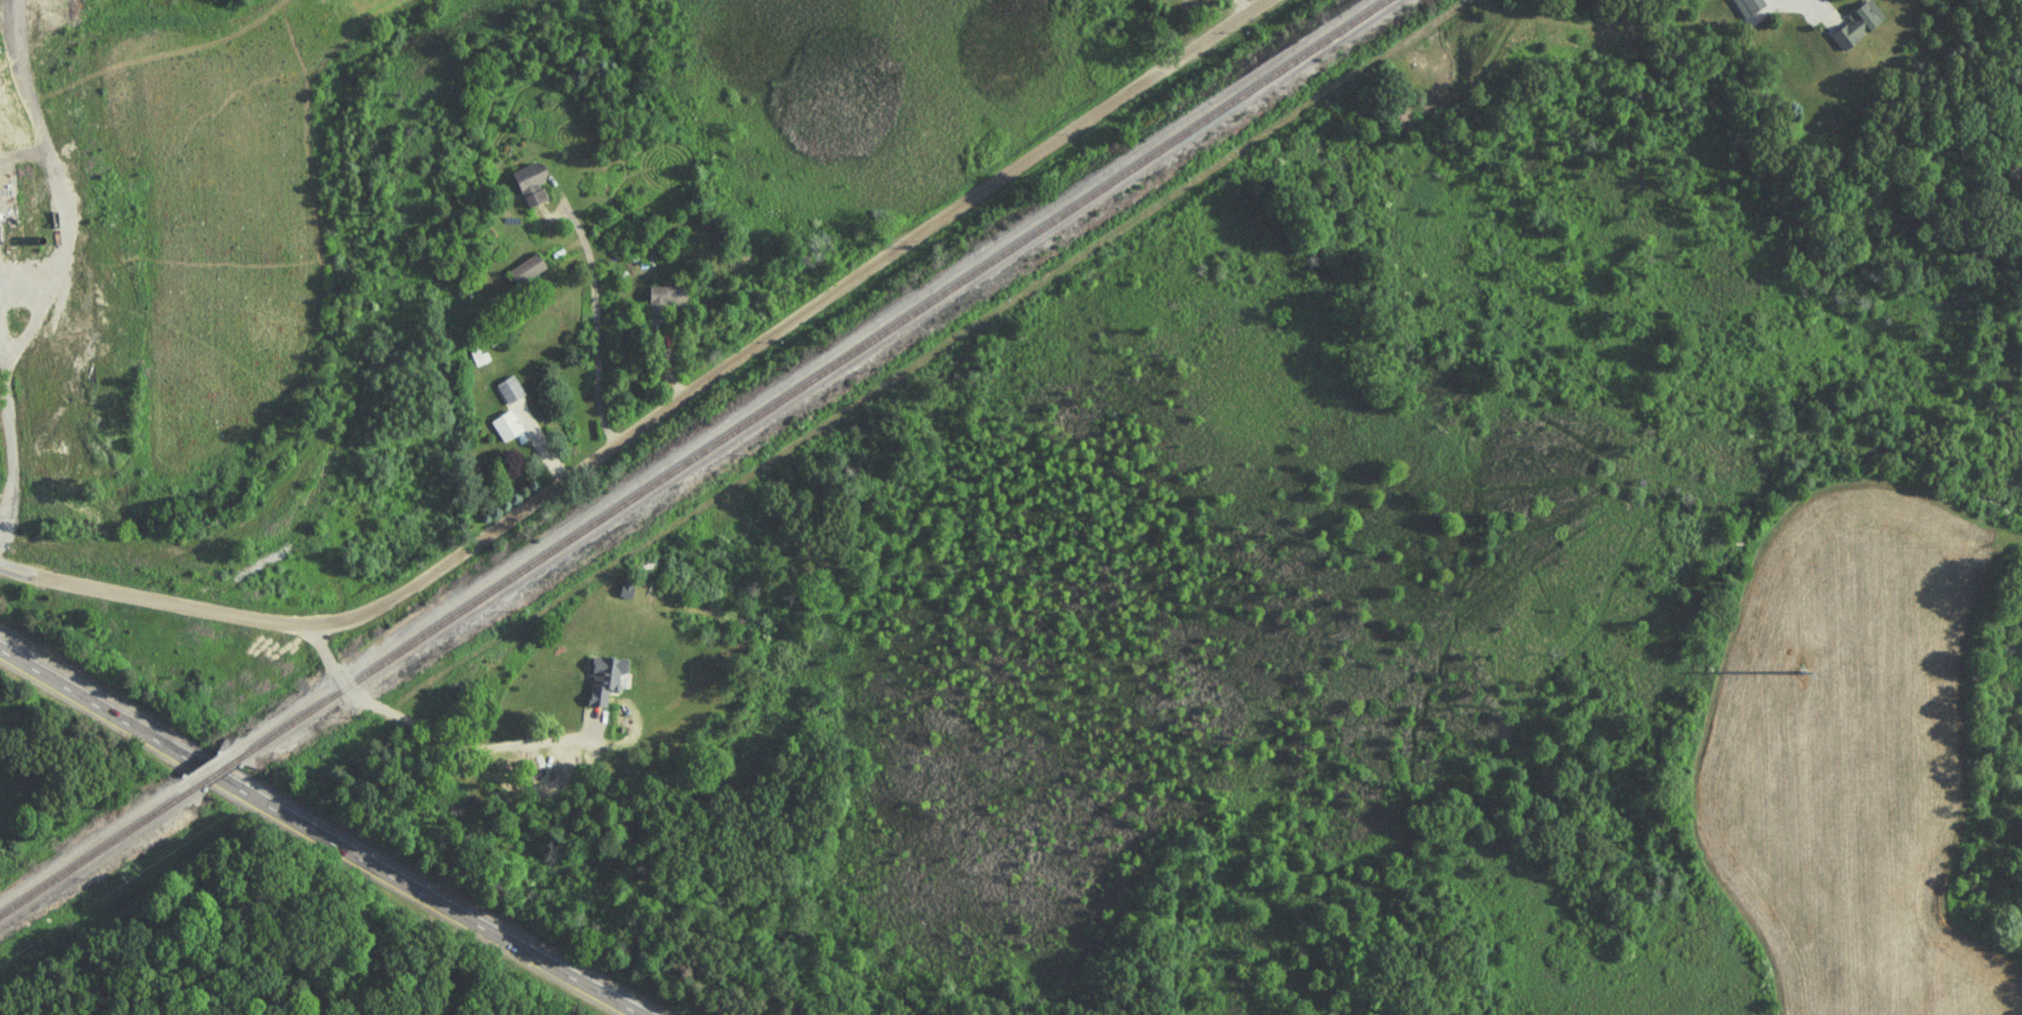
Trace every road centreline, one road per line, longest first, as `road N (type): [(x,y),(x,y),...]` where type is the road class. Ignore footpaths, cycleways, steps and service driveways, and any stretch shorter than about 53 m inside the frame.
road 1 (residential): [(0,566),(233,616),(346,619),(388,604),(1265,0)]
road 2 (motorway): [(646,1014),(0,645)]

